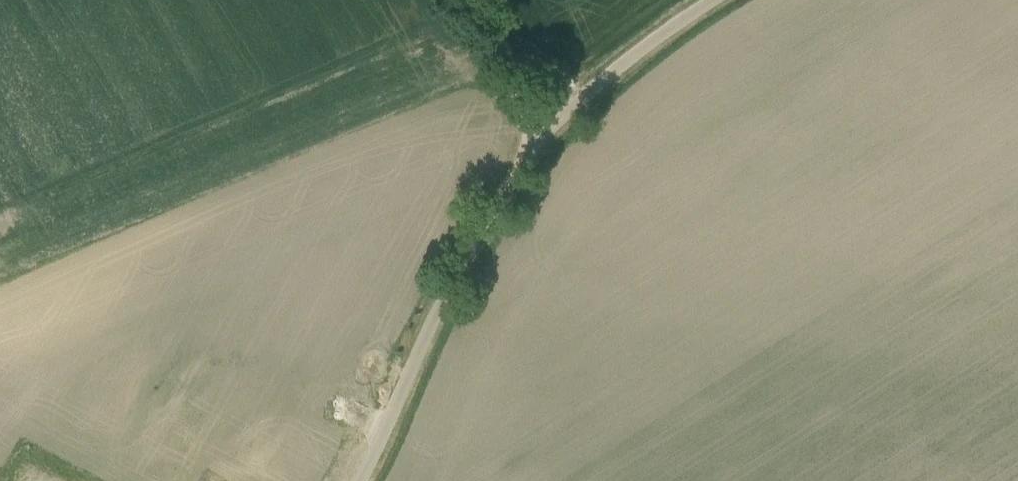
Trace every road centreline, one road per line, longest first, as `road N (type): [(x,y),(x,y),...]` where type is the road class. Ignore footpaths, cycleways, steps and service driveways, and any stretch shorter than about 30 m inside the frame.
road 1 (residential): [(715,0),(612,57),(547,126),(355,480)]
road 2 (track): [(547,126),(484,0)]

